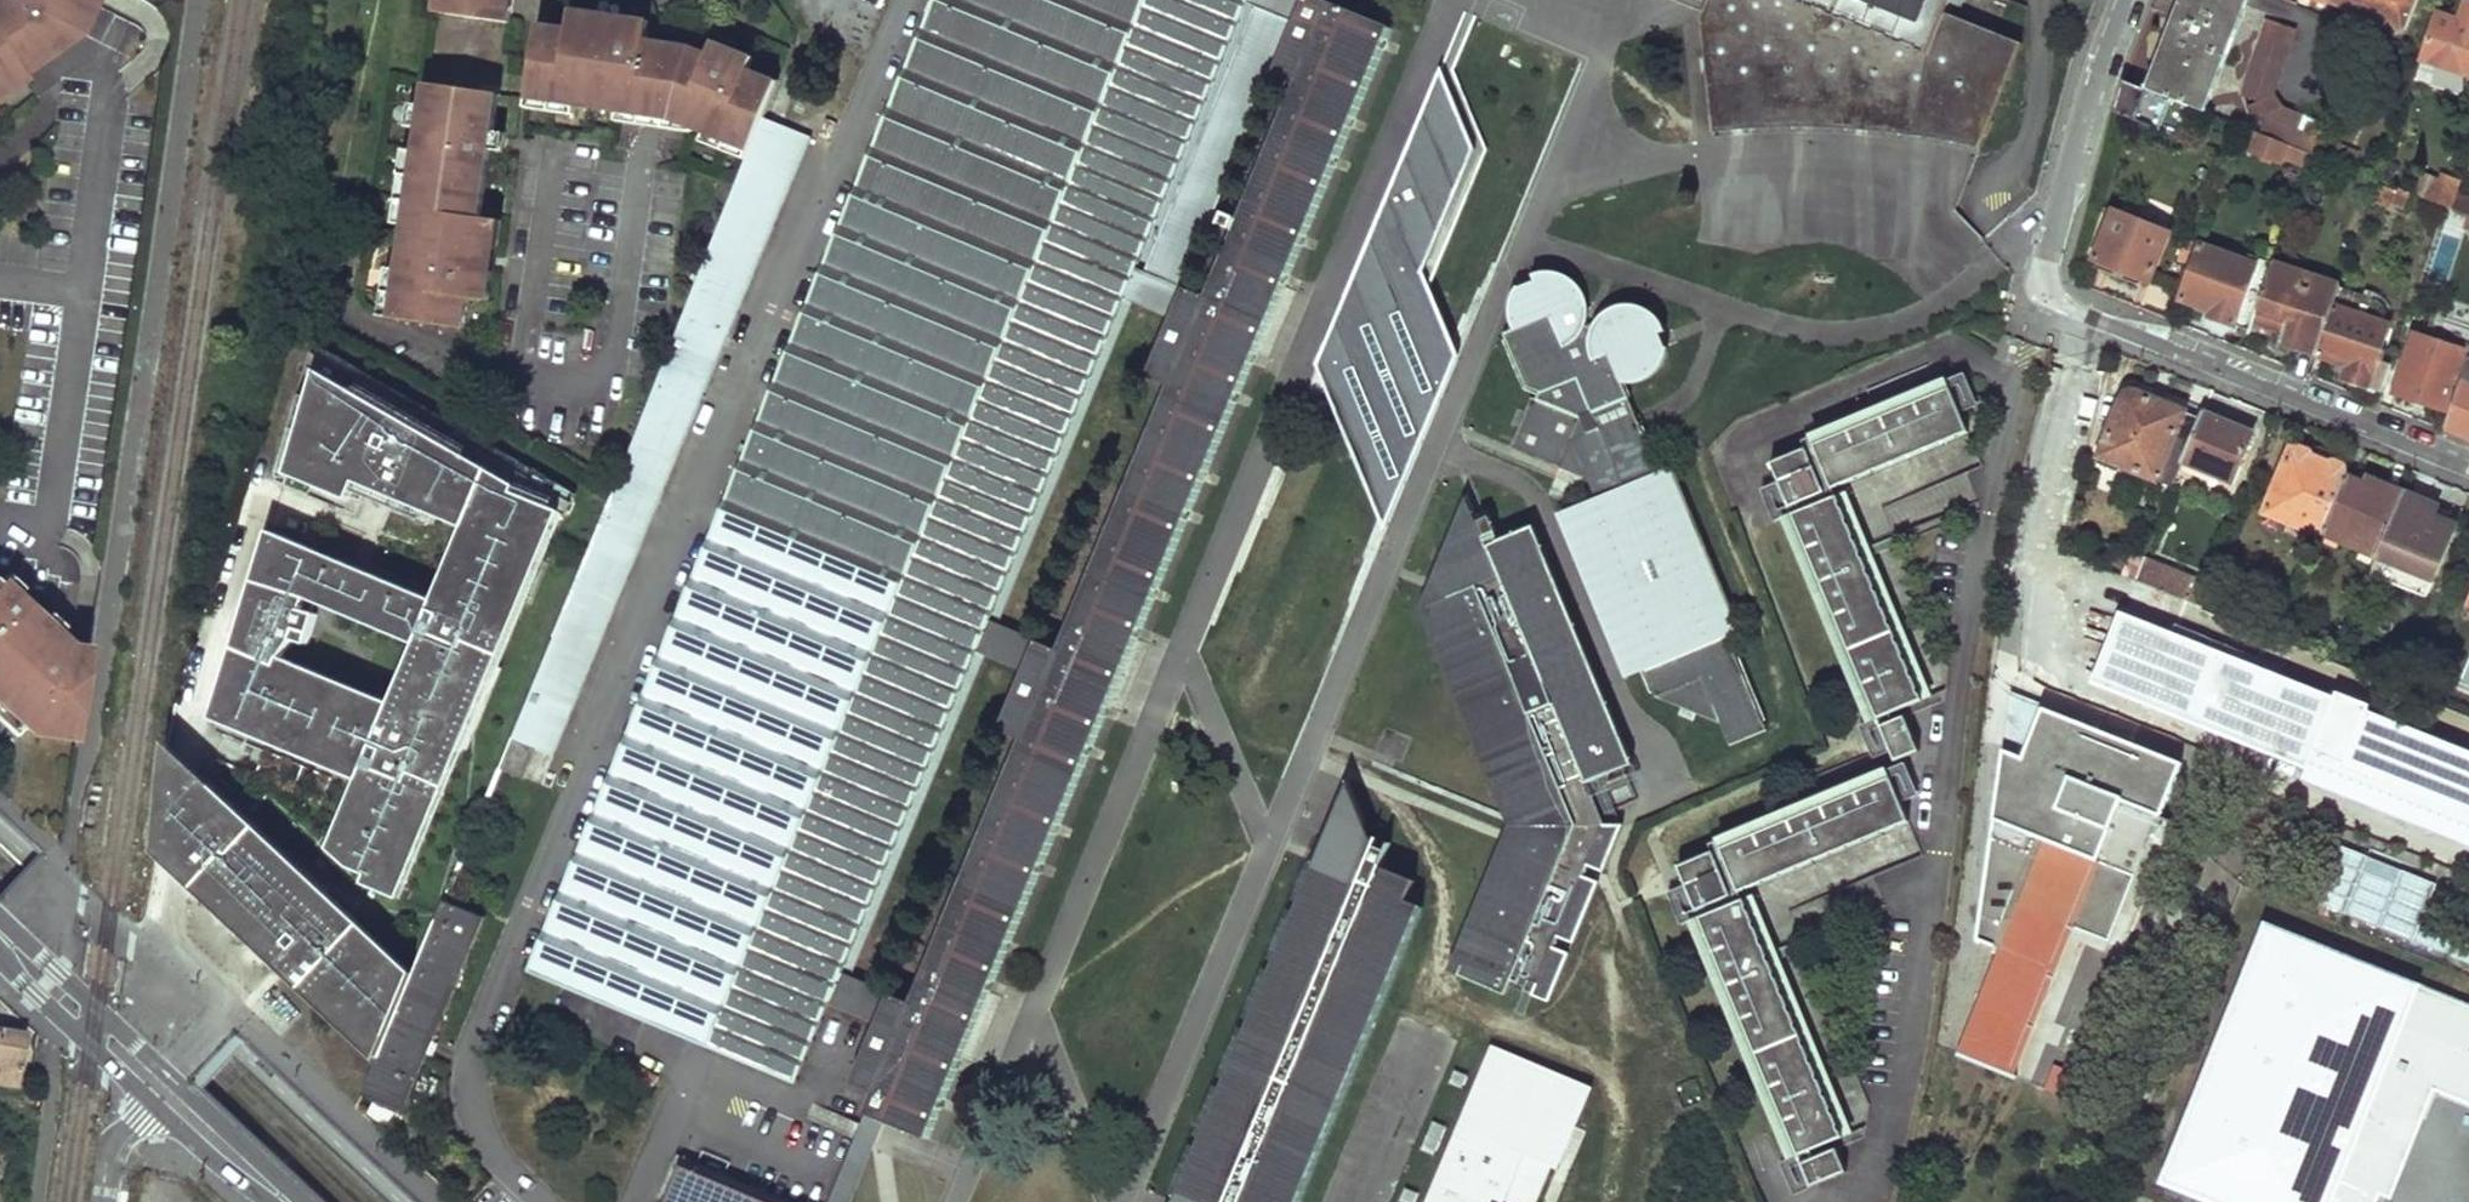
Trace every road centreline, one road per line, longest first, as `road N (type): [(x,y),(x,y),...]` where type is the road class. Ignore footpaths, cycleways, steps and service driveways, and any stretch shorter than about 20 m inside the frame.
road 1 (residential): [(2468,467),(2061,302),(2042,267),(2129,0)]
road 2 (secondary): [(302,1201),(0,926)]
road 3 (secondary): [(0,947),(36,997),(150,1104)]
road 4 (secondary): [(150,1104),(265,1201)]

